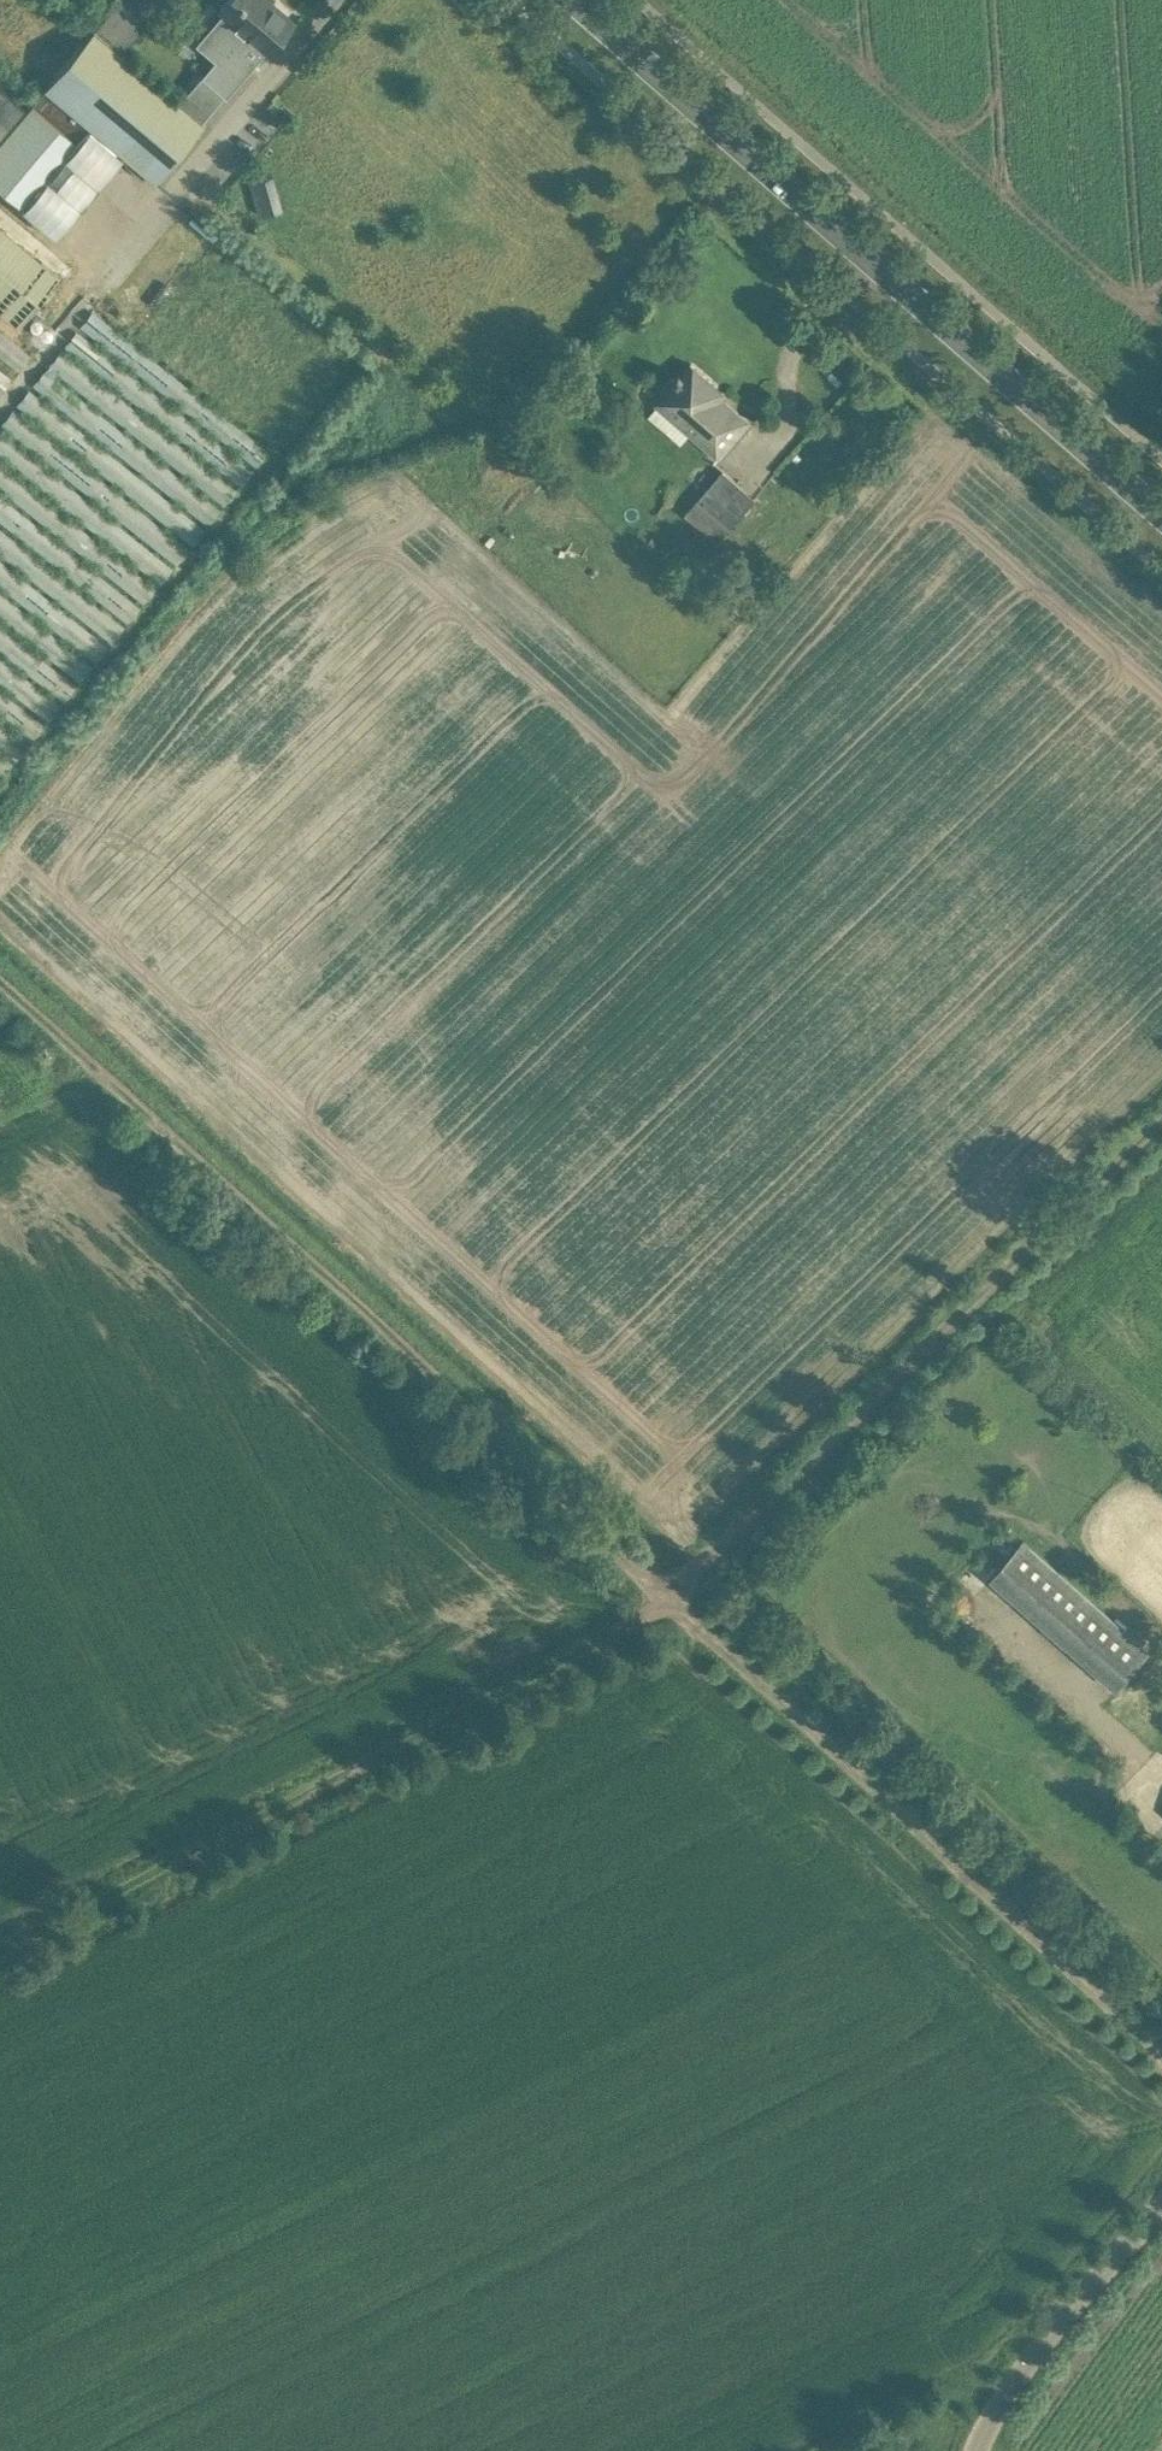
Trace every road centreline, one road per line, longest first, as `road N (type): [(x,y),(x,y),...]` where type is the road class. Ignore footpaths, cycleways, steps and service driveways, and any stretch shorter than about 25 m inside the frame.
road 1 (track): [(1161,2054),(0,980)]
road 2 (track): [(0,1944),(666,1593),(1161,1114)]
road 3 (secondary): [(1161,517),(569,0)]
road 4 (unclassified): [(974,2450),(995,2392),(1161,2208)]

